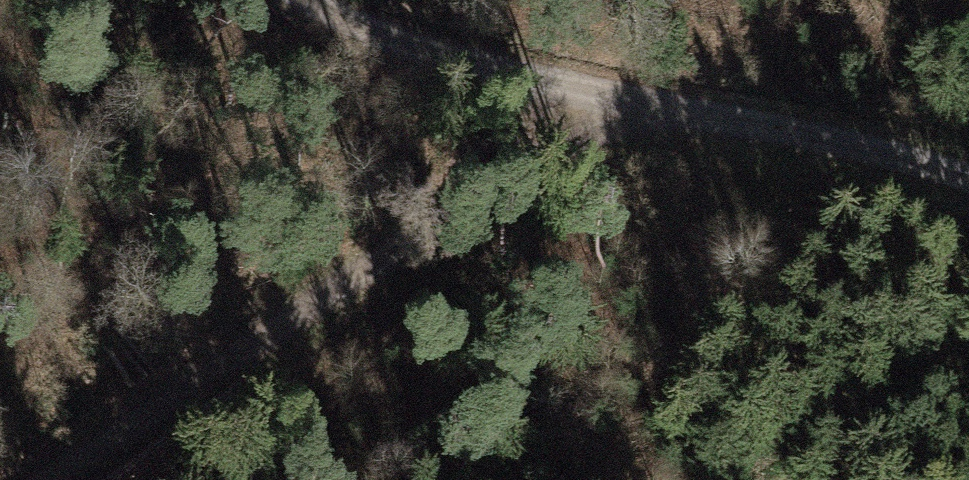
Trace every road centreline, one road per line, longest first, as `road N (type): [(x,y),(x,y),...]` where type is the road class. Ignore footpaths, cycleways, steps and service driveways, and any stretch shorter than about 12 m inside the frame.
road 1 (track): [(49,479),(639,108)]
road 2 (track): [(317,0),(384,38),(639,108),(929,156),(968,173)]

